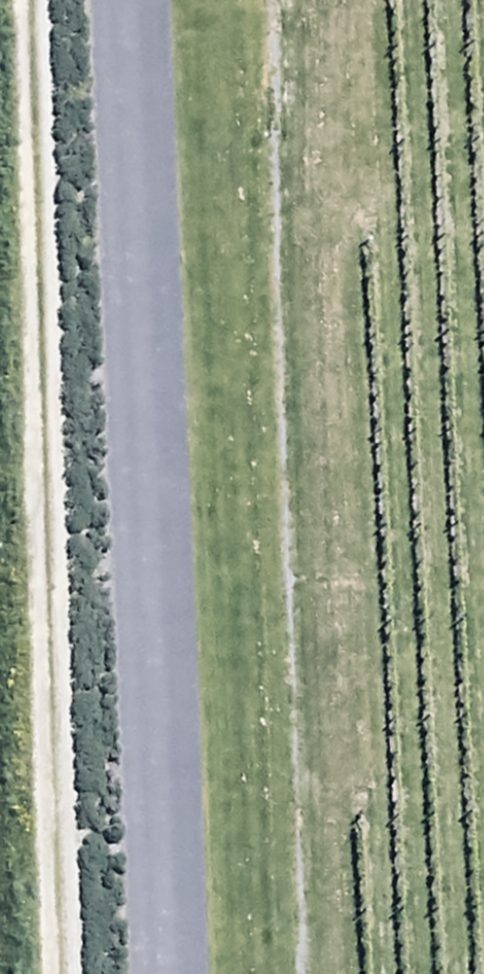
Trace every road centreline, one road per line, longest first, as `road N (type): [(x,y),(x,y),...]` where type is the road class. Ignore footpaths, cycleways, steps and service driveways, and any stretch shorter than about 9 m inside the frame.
road 1 (residential): [(145,0),(187,973)]
road 2 (track): [(53,973),(40,0)]

